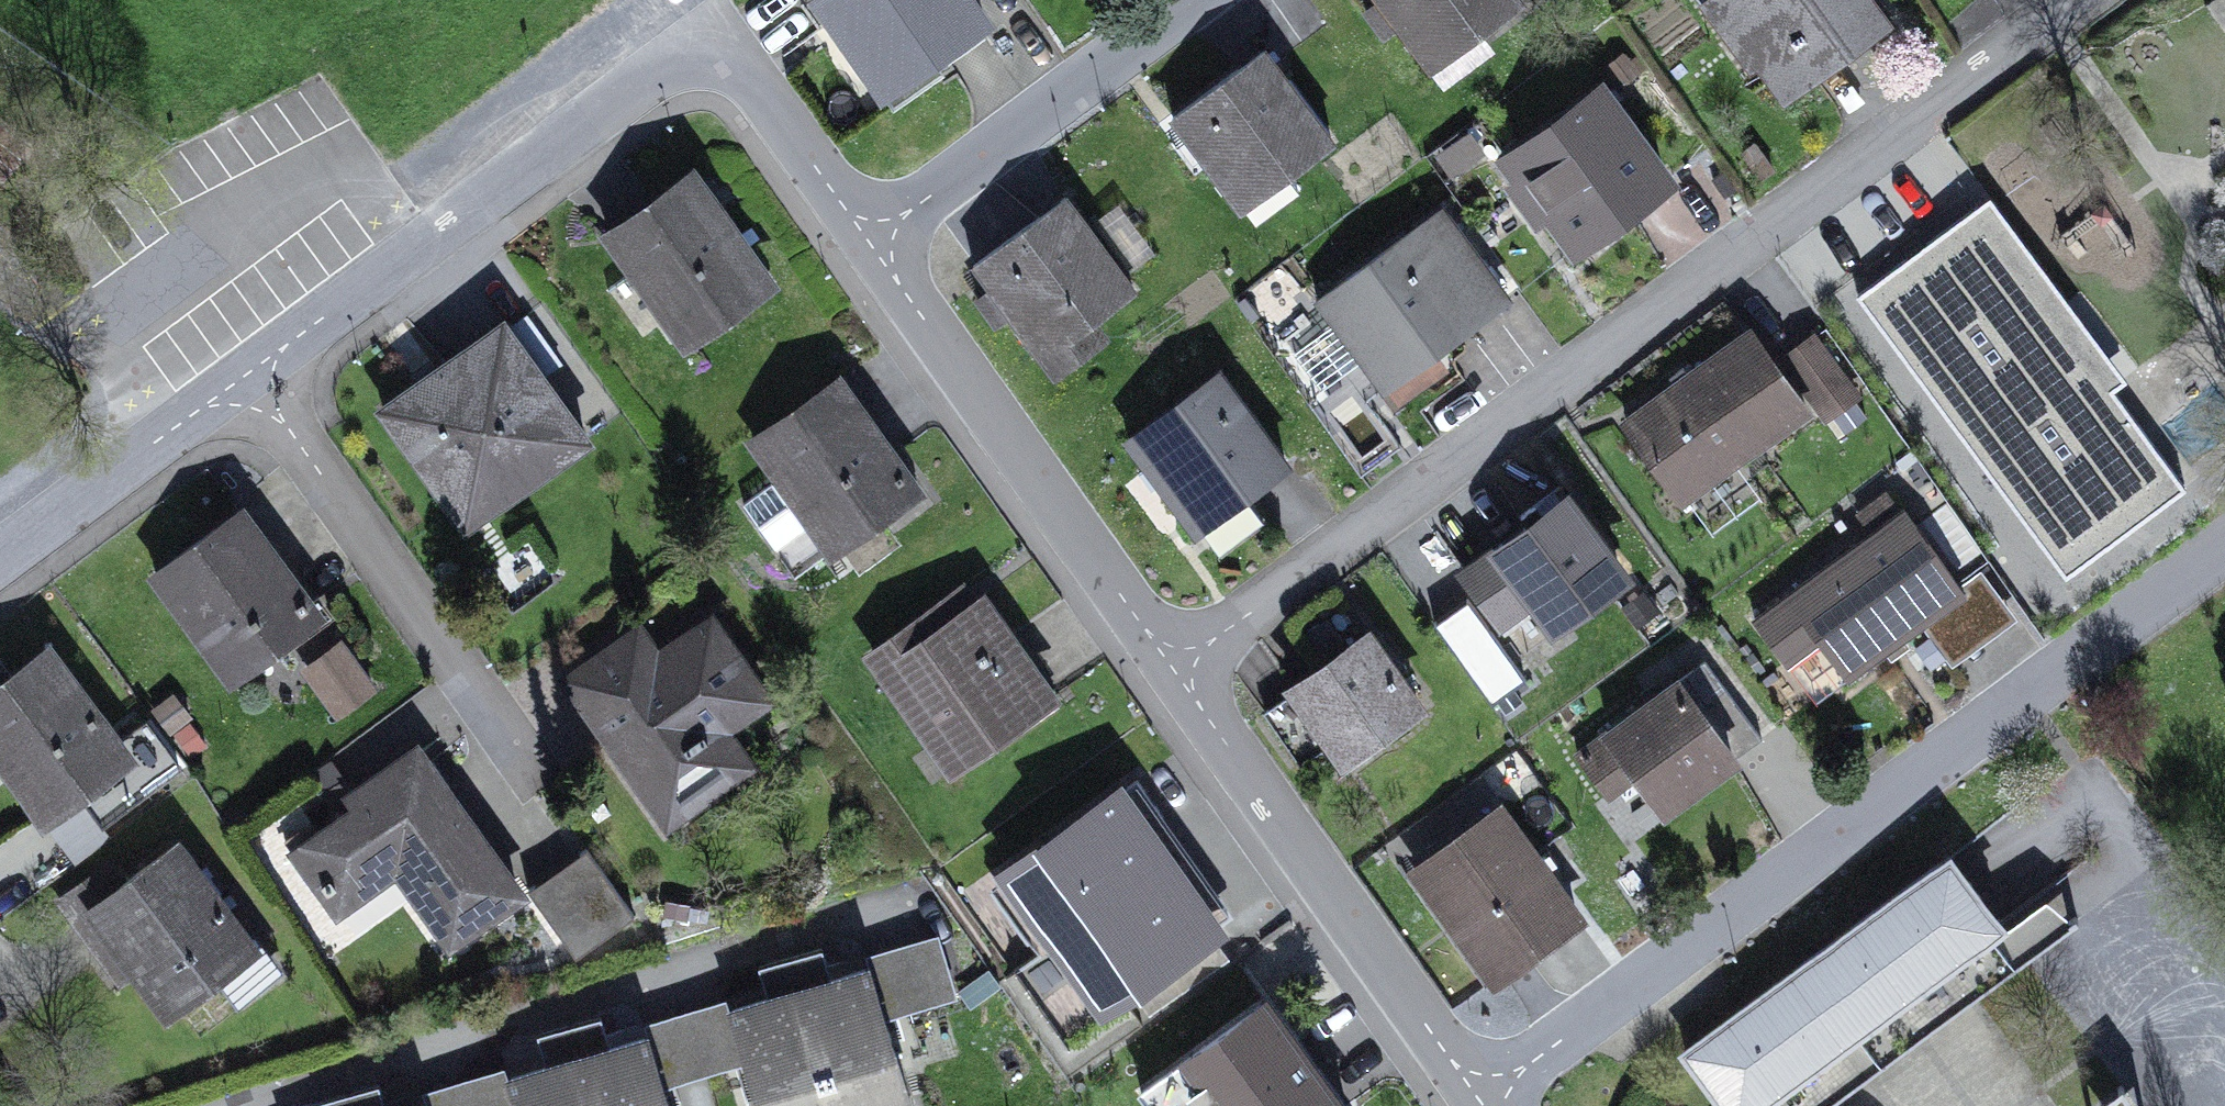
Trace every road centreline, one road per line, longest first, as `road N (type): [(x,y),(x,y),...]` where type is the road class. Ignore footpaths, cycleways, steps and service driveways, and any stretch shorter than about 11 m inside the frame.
road 1 (residential): [(1173,673),(2078,0)]
road 2 (residential): [(1477,1100),(2224,541)]
road 3 (residential): [(866,241),(752,83),(708,61),(675,63),(248,373)]
road 4 (residential): [(231,1105),(933,895)]
road 5 (residential): [(1173,673),(866,241)]
road 6 (residential): [(1477,1100),(1173,673)]
road 7 (residential): [(544,787),(248,373)]
road 8 (residential): [(1193,0),(866,241)]
road 9 (residential): [(248,373),(0,556)]

